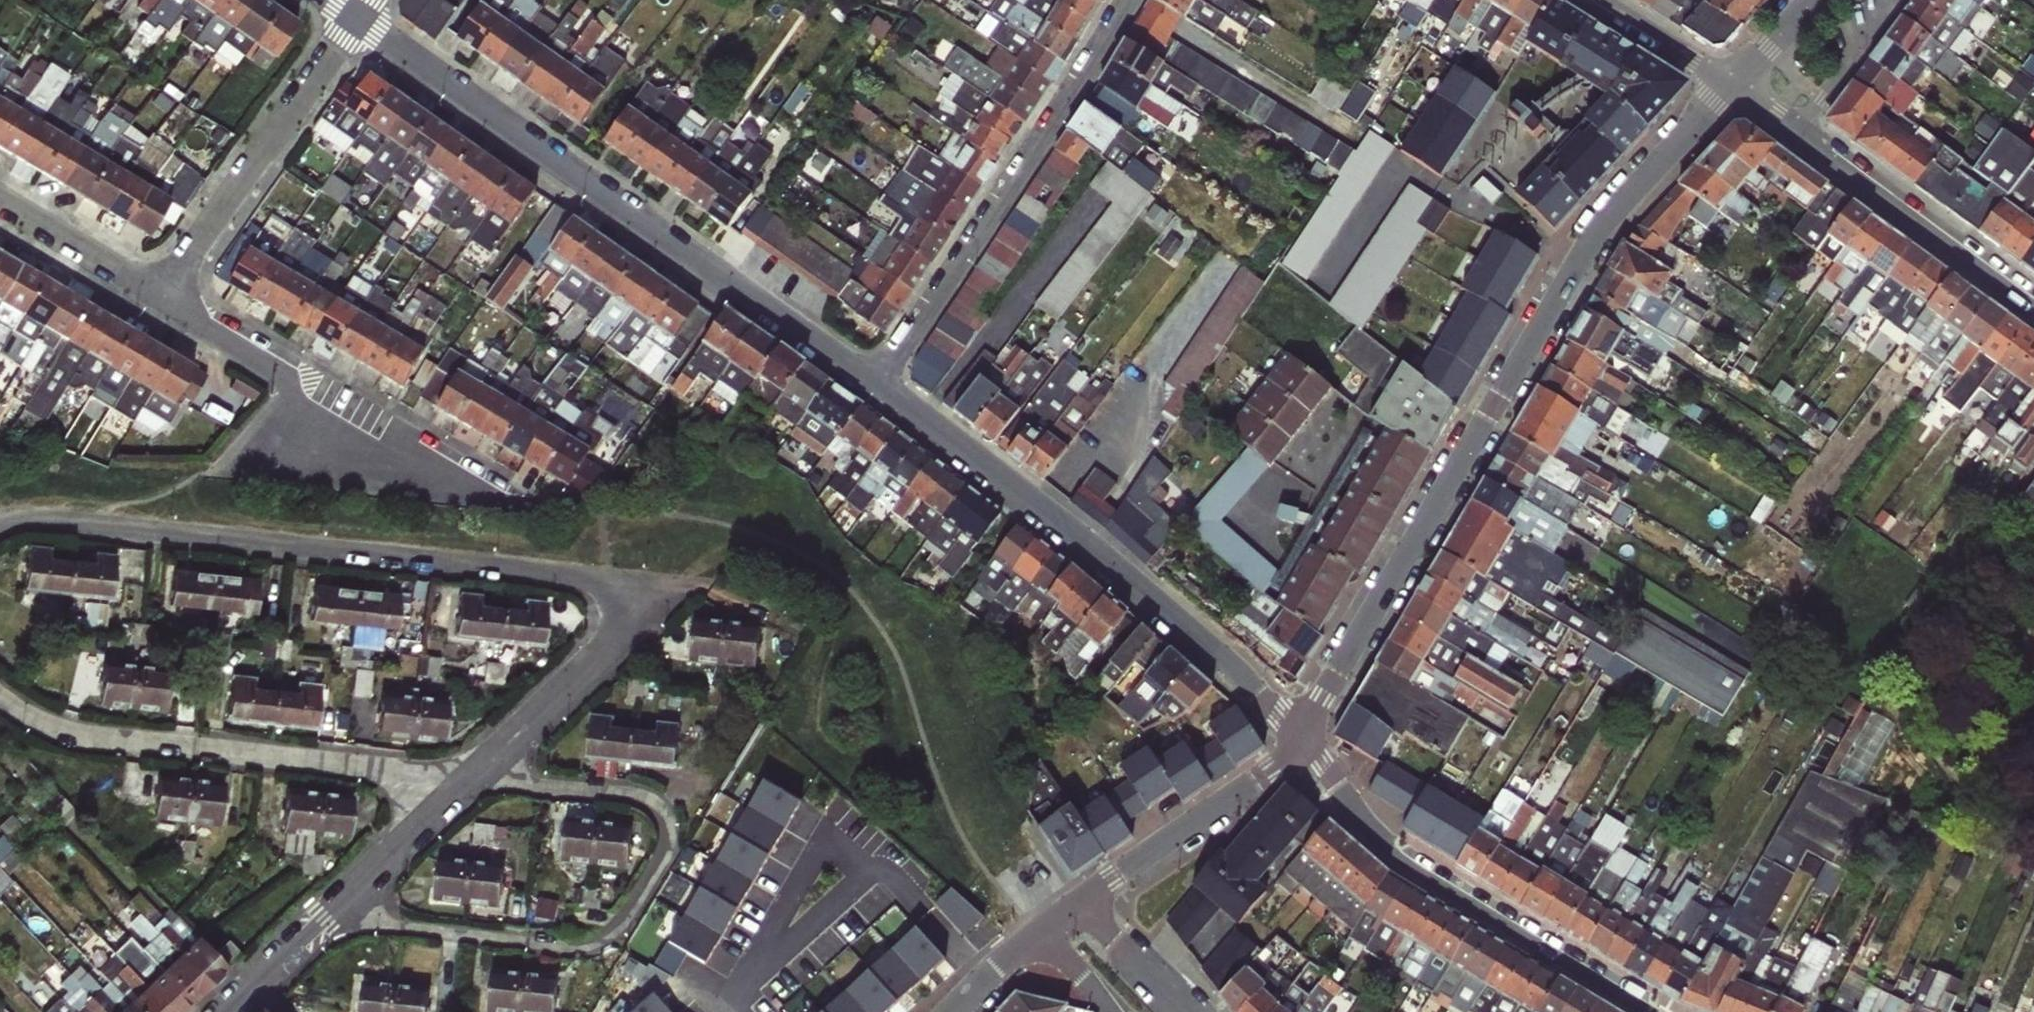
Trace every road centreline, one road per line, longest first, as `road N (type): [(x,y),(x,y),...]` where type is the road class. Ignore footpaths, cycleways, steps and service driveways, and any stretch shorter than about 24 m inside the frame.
road 1 (residential): [(473,781),(665,586),(70,522),(0,524)]
road 2 (residential): [(1735,86),(1600,226),(1330,704),(1300,740)]
road 3 (residential): [(871,387),(361,20)]
road 4 (residential): [(327,918),(579,948),(606,937),(663,848),(665,826),(655,809),(626,795),(473,781)]
road 5 (residential): [(1300,740),(1278,714),(871,387)]
road 6 (residential): [(0,698),(88,737),(473,781)]
road 7 (residential): [(1126,0),(871,387)]
road 8 (residential): [(1645,1011),(1430,881),(1381,842),(1300,740)]
road 9 (residential): [(163,301),(292,377),(303,420),(370,462),(489,497)]
road 10 (residential): [(163,301),(361,20)]
road 11 (residential): [(1779,119),(2033,306)]
road 12 (residential): [(1300,740),(1269,772),(1081,902)]
road 13 (residential): [(327,918),(473,781)]
road 14 (residential): [(0,203),(163,301)]
road 15 (residential): [(1603,0),(1735,86)]
road 16 (residential): [(1779,119),(1879,0)]
road 17 (residential): [(1081,902),(1181,1011)]
road 18 (residential): [(228,1011),(327,918)]

